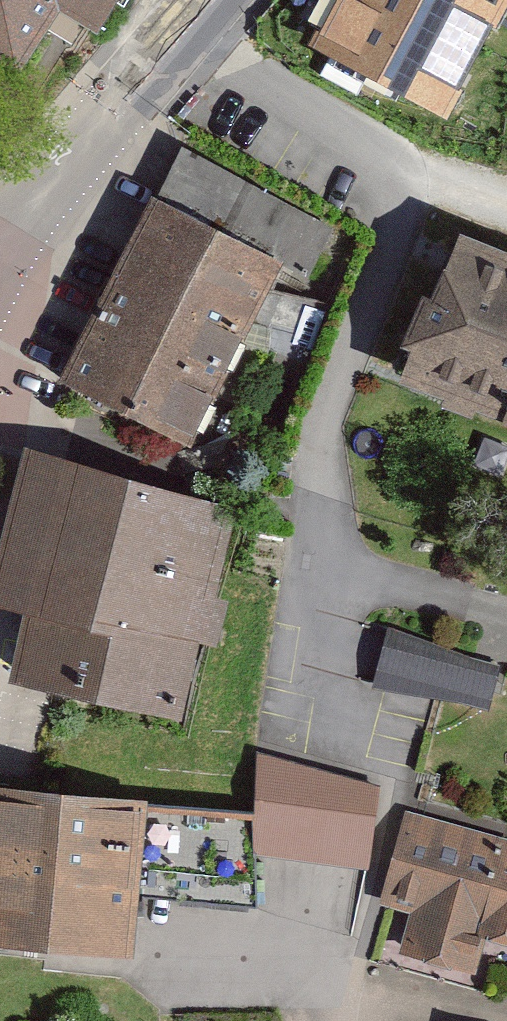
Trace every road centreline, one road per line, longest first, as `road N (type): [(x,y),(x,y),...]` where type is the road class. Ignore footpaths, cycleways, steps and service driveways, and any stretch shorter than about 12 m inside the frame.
road 1 (residential): [(0,232),(126,101)]
road 2 (residential): [(342,1020),(345,1007),(187,972)]
road 3 (unclassified): [(126,101),(222,0)]

